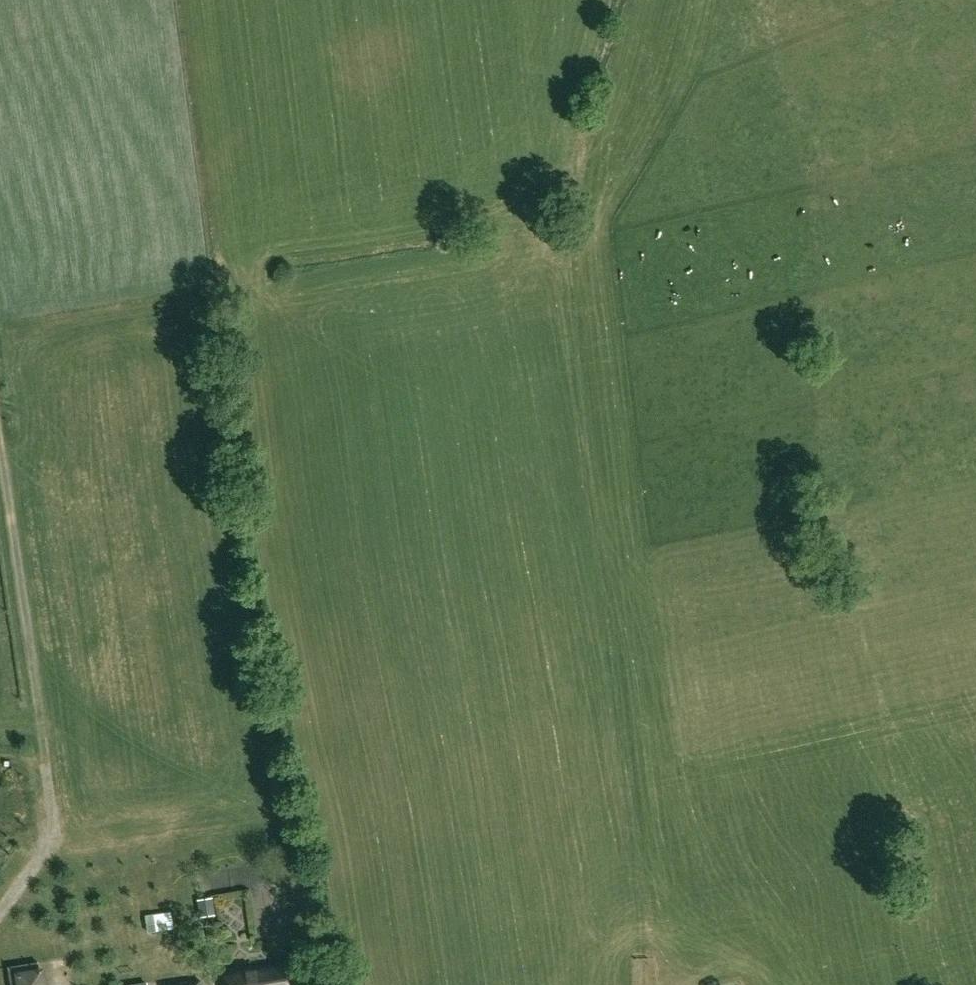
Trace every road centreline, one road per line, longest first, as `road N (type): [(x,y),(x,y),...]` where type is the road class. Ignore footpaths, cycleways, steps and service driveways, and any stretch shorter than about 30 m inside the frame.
road 1 (track): [(0,448),(55,838),(0,913)]

